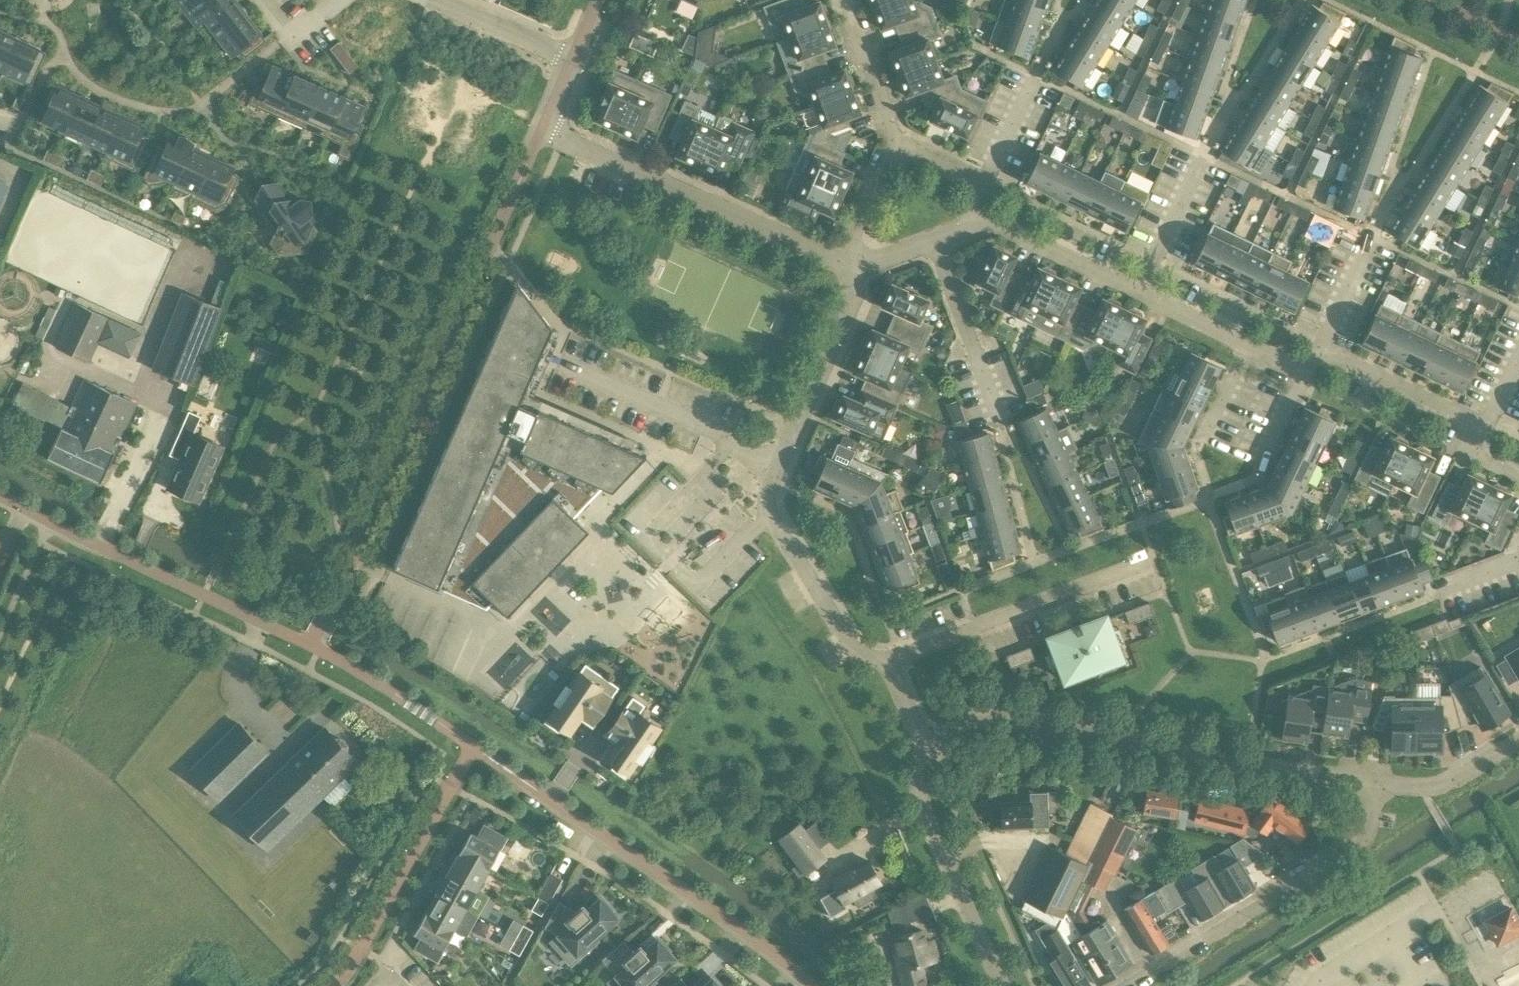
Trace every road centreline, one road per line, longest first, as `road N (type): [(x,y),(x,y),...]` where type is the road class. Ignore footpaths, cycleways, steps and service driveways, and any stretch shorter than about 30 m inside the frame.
road 1 (residential): [(845,262),(545,124),(573,59),(444,0)]
road 2 (residential): [(424,713),(314,645),(0,495)]
road 3 (residential): [(932,747),(1013,725),(1388,786)]
road 4 (residential): [(809,985),(756,940),(501,765)]
road 5 (residential): [(1126,985),(1359,841),(1388,786)]
road 6 (residential): [(1154,558),(893,659)]
road 7 (residential): [(1002,985),(924,805),(932,747)]
road 8 (residential): [(772,479),(717,429),(563,363)]
road 9 (residential): [(893,659),(860,651),(766,510),(772,479)]
road 10 (residential): [(772,479),(860,268)]
road 11 (residential): [(1003,430),(934,241)]
road 12 (residential): [(1482,431),(1323,349)]
road 13 (residential): [(1140,292),(981,215)]
road 14 (residential): [(897,143),(844,0)]
road 15 (residential): [(1140,292),(1206,157)]
road 16 (residential): [(1388,786),(1454,784),(1518,744)]
road 17 (residential): [(897,143),(845,262)]
road 18 (residential): [(977,180),(993,172),(1040,77)]
road 19 (residential): [(1323,349),(1375,239)]

